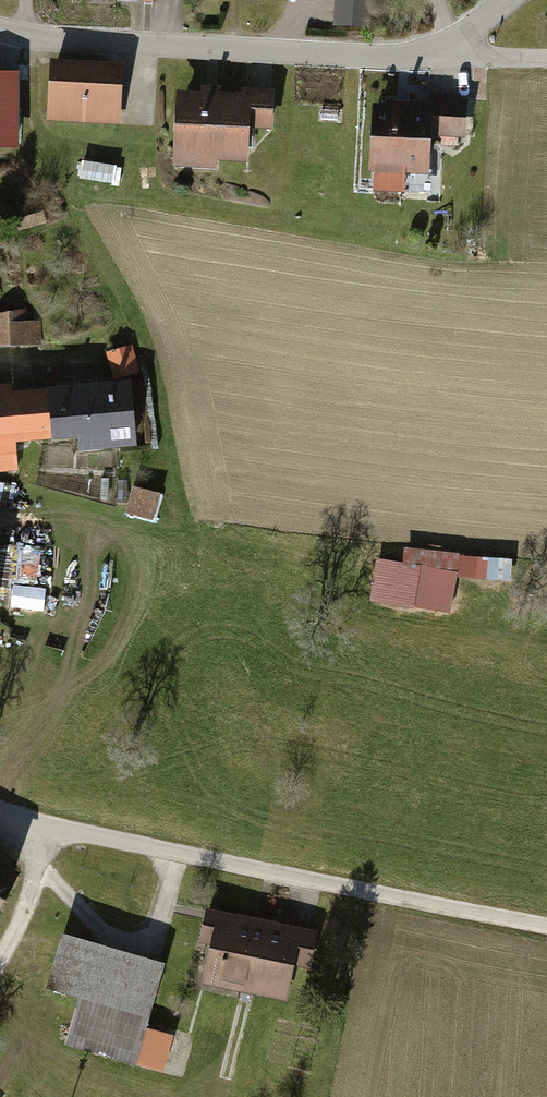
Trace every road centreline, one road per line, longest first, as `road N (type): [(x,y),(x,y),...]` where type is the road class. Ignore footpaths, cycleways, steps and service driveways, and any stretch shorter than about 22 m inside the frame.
road 1 (residential): [(452,44),(399,57),(275,52),(0,24)]
road 2 (residential): [(353,888),(30,824),(0,808)]
road 3 (track): [(32,31),(36,123),(106,243),(154,348)]
road 4 (track): [(546,925),(353,888)]
road 5 (track): [(56,828),(0,954)]

